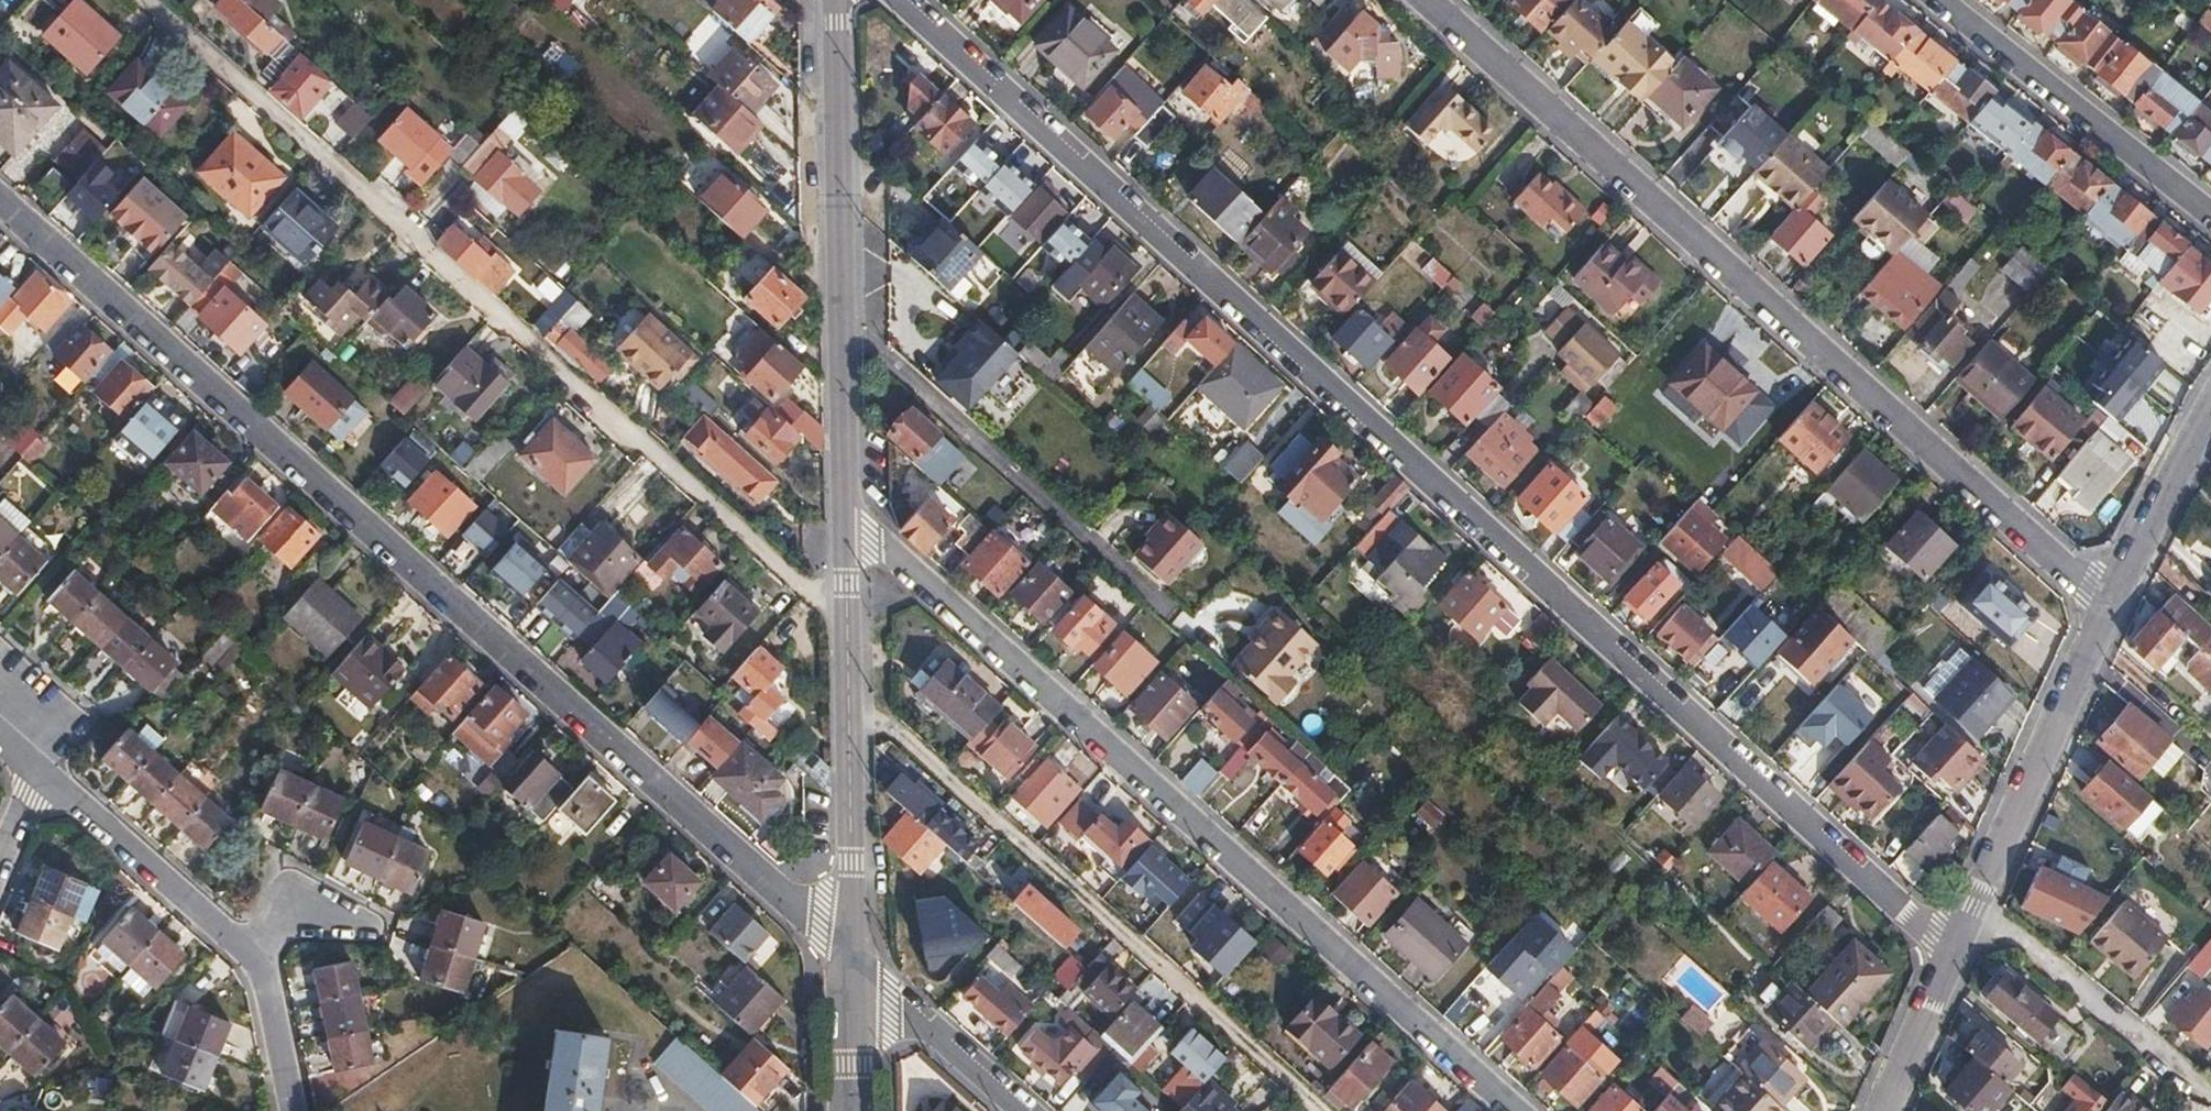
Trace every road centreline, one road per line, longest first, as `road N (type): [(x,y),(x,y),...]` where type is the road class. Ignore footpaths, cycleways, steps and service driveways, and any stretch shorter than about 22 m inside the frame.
road 1 (residential): [(1951,955),(897,0)]
road 2 (residential): [(848,960),(0,204)]
road 3 (residential): [(2110,607),(1424,0)]
road 4 (residential): [(1510,1110),(893,557),(844,531)]
road 5 (residential): [(844,531),(837,0)]
road 6 (residential): [(848,960),(844,531)]
road 7 (residential): [(1951,955),(2110,607)]
road 8 (residential): [(2210,219),(1936,0)]
road 9 (residential): [(48,787),(245,949)]
road 10 (residential): [(1019,1110),(848,960)]
road 11 (residential): [(2110,607),(2210,406)]
road 12 (residential): [(1882,1110),(1951,955)]
road 13 (residential): [(245,949),(269,994),(293,1110)]
road 14 (residential): [(856,1110),(848,960)]
road 15 (residential): [(245,949),(281,916),(313,908),(360,923)]
road 16 (residential): [(0,902),(48,787)]

